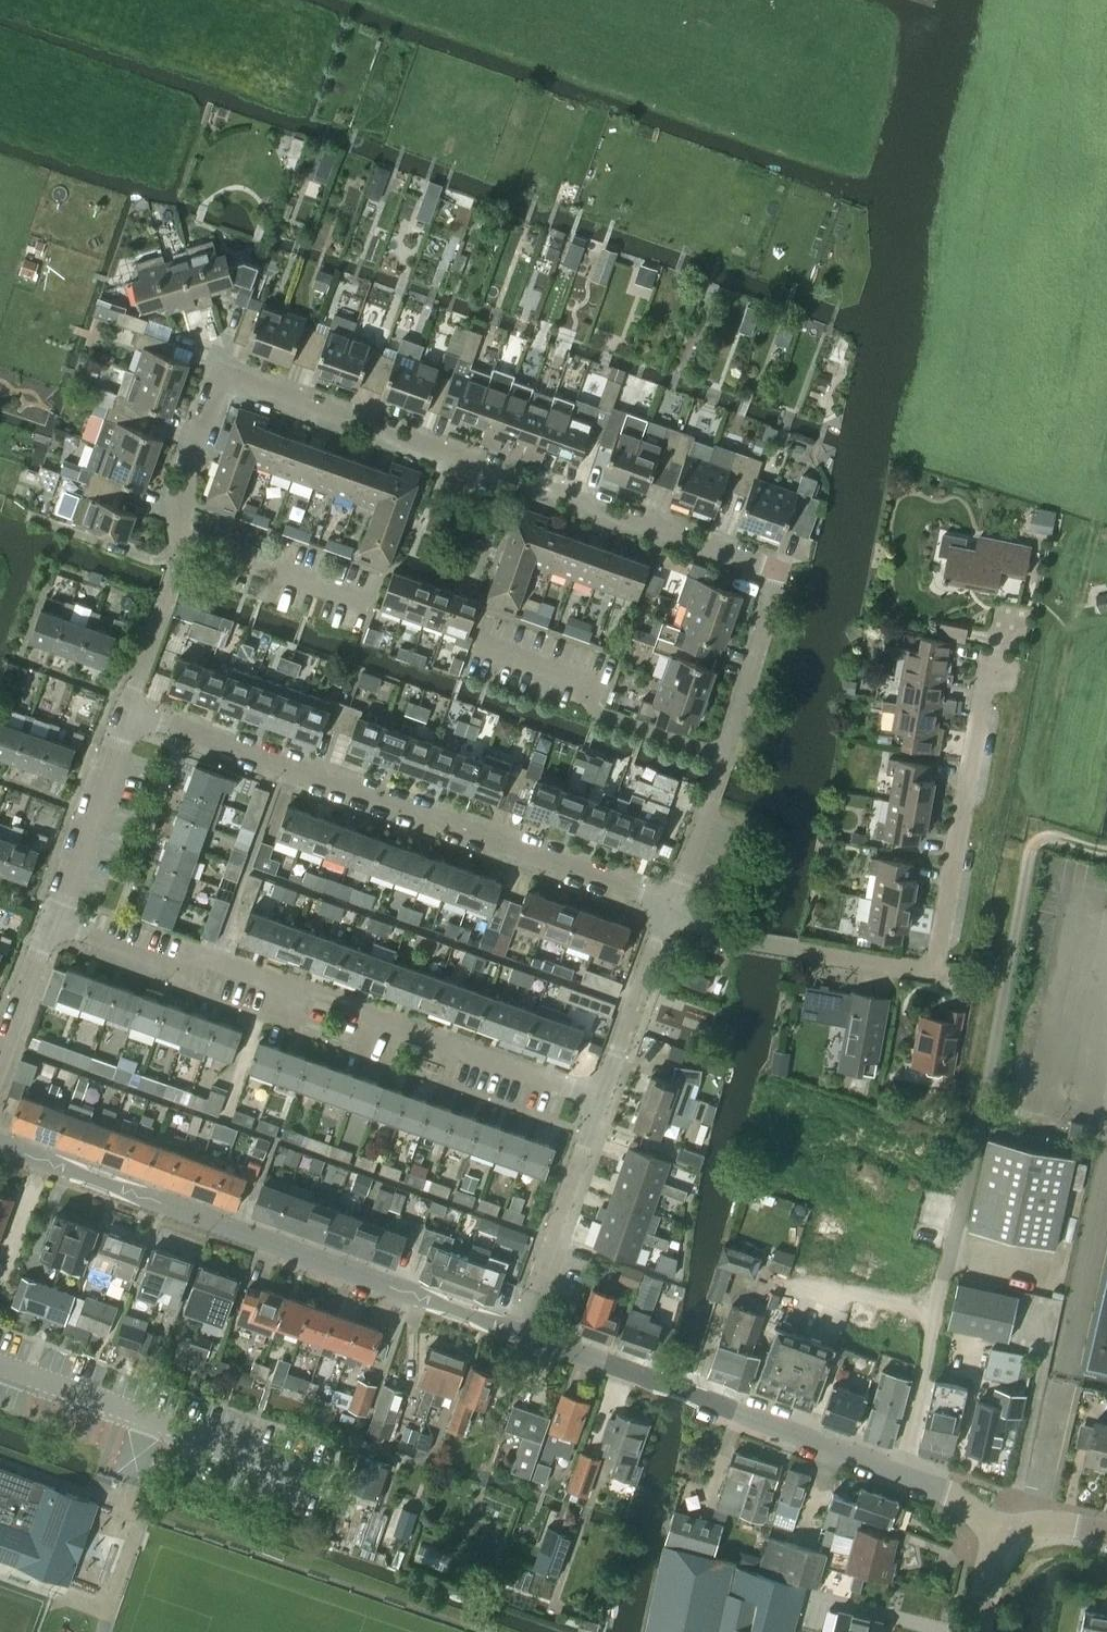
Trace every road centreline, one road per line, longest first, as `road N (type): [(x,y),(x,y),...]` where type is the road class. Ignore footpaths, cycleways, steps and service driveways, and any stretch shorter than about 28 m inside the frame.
road 1 (residential): [(673,906),(785,571),(218,369),(171,507),(177,572),(130,715)]
road 2 (residential): [(667,926),(929,973),(939,966),(1004,601)]
road 3 (residential): [(601,1101),(407,1034),(381,1015),(219,964),(180,973),(52,929)]
road 4 (residential): [(673,906),(130,715)]
road 5 (tertiary): [(517,1333),(0,1147)]
road 6 (tertiary): [(997,1532),(941,1489),(517,1333)]
road 7 (residential): [(517,1333),(601,1101)]
road 8 (residential): [(130,715),(52,929)]
road 9 (residential): [(601,1101),(667,926)]
road 10 (residential): [(52,929),(0,1070)]

